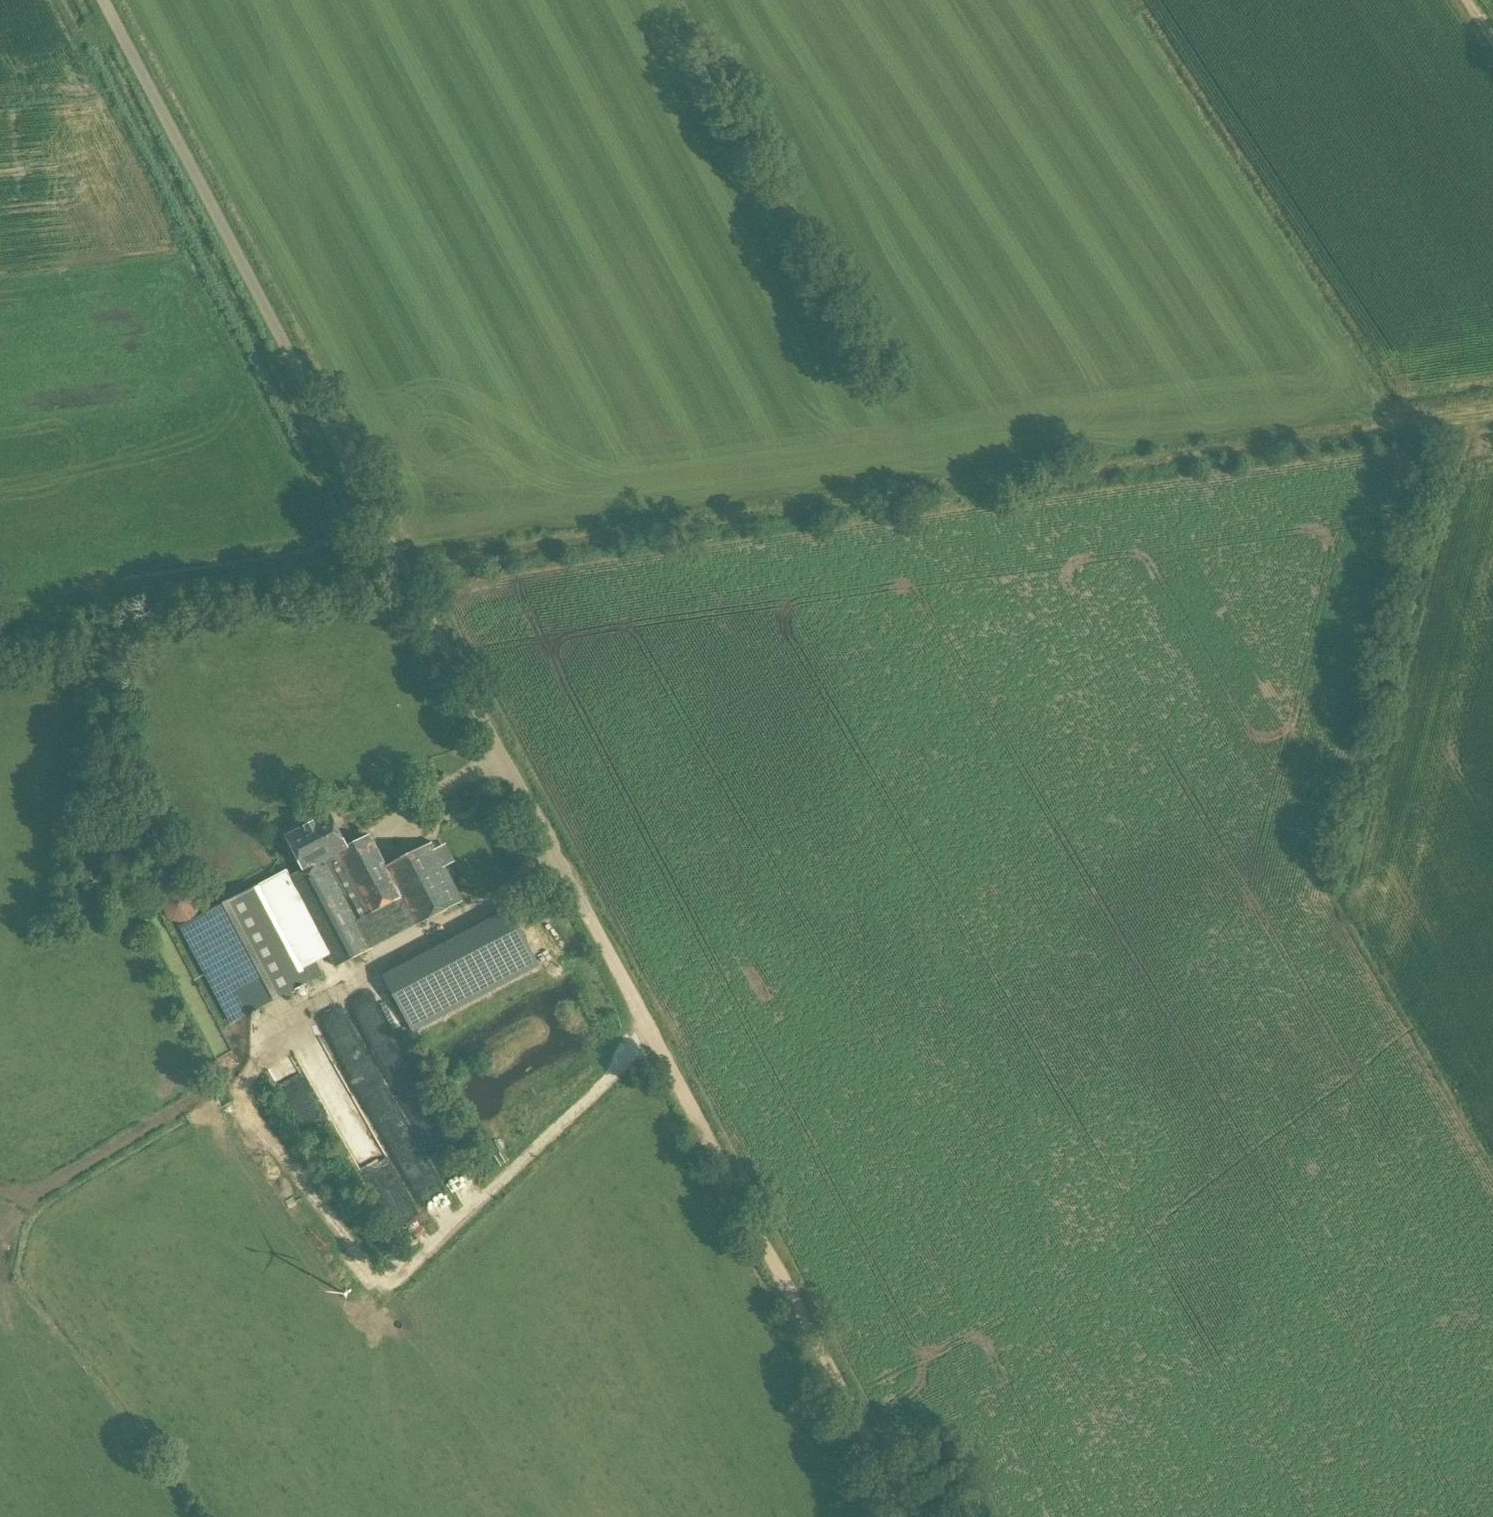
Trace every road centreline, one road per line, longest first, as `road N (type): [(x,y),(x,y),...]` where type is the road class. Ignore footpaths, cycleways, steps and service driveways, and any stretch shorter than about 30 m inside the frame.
road 1 (track): [(1492,407),(0,621)]
road 2 (unclassified): [(590,920),(103,0)]
road 3 (track): [(910,1516),(590,920)]

